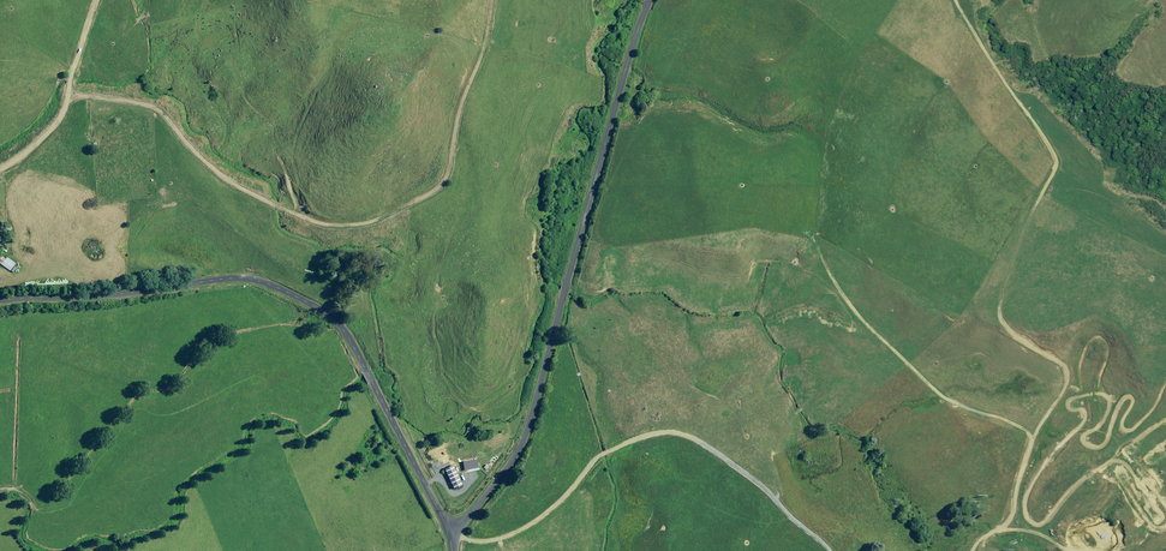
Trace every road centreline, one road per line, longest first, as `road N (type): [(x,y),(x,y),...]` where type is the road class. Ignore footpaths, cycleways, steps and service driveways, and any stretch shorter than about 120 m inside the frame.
road 1 (unclassified): [(0,301),(243,278),(314,305),(349,337),(448,531)]
road 2 (unclassified): [(651,0),(522,444),(448,531)]
road 3 (track): [(1009,523),(1020,466),(1066,375),(1007,329),(1002,300),(1016,285),(1072,276),(1126,285),(1165,319)]
road 4 (track): [(1031,443),(1024,429),(951,402),(921,378),(860,318),(813,238)]

